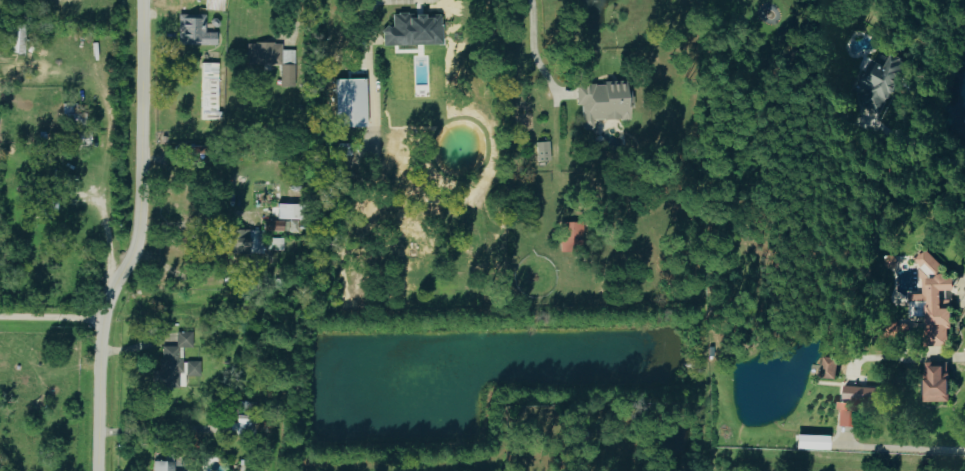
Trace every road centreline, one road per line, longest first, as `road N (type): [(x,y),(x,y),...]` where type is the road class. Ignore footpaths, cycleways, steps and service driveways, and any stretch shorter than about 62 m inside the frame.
road 1 (tertiary): [(99,470),(103,317),(141,222),(143,0)]

